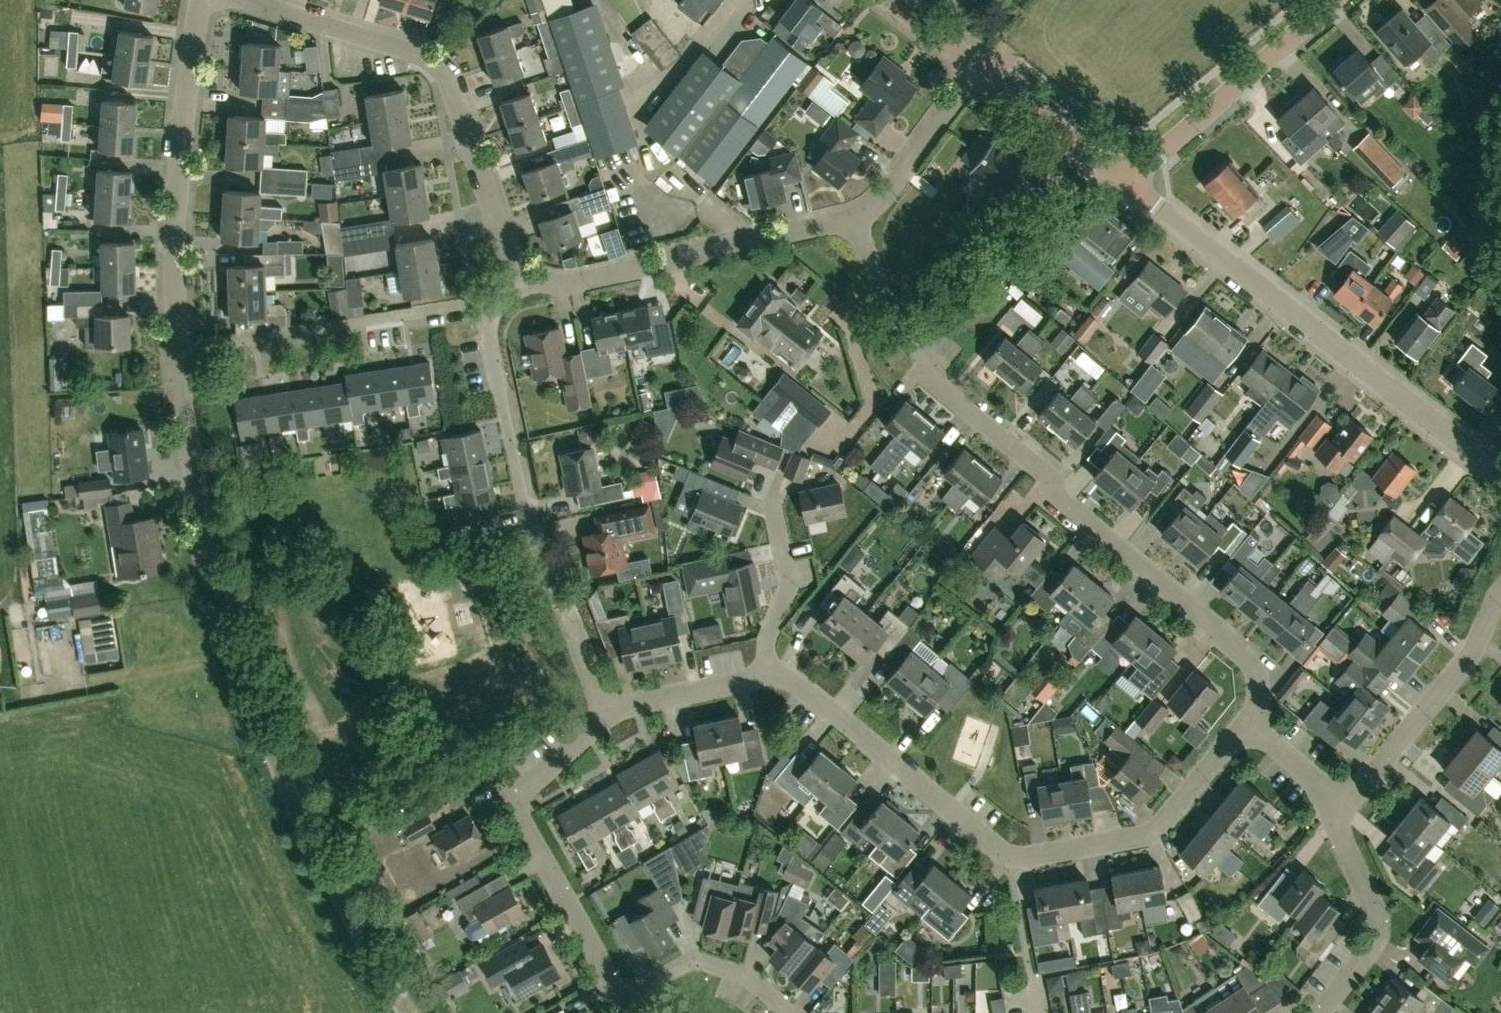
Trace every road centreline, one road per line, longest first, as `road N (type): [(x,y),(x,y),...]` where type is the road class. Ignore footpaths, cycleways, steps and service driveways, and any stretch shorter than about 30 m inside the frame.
road 1 (residential): [(405,1012),(321,864),(255,711),(198,485),(181,348)]
road 2 (residential): [(1248,724),(1260,700),(1253,667),(1070,506),(1047,474),(940,389),(895,317),(852,218)]
road 3 (residential): [(1248,724),(1145,833),(1007,854),(798,684),(768,677)]
road 4 (tertiary): [(1500,476),(1127,182)]
road 5 (residential): [(525,282),(442,70),(414,52),(235,0)]
road 6 (residential): [(612,713),(532,522),(485,302)]
road 7 (residential): [(623,1001),(523,811),(534,782),(612,713)]
road 8 (residential): [(181,348),(176,250),(201,0)]
road 9 (residential): [(525,282),(581,282),(852,218)]
road 10 (residential): [(181,348),(485,302)]
road 11 (residential): [(1333,815),(1469,659),(1500,594)]
road 12 (tertiary): [(1127,182),(1334,0)]
road 13 (residential): [(1325,1012),(1382,929),(1333,815)]
road 14 (residential): [(852,218),(890,189),(980,71)]
road 15 (residential): [(785,1012),(756,984),(706,965),(684,966),(623,1001)]
road 16 (tertiary): [(1127,182),(980,71)]
road 17 (residential): [(768,677),(769,638),(789,582),(772,505)]
road 18 (residential): [(612,713),(768,677)]
road 19 (residential): [(1333,815),(1314,779),(1248,724)]

